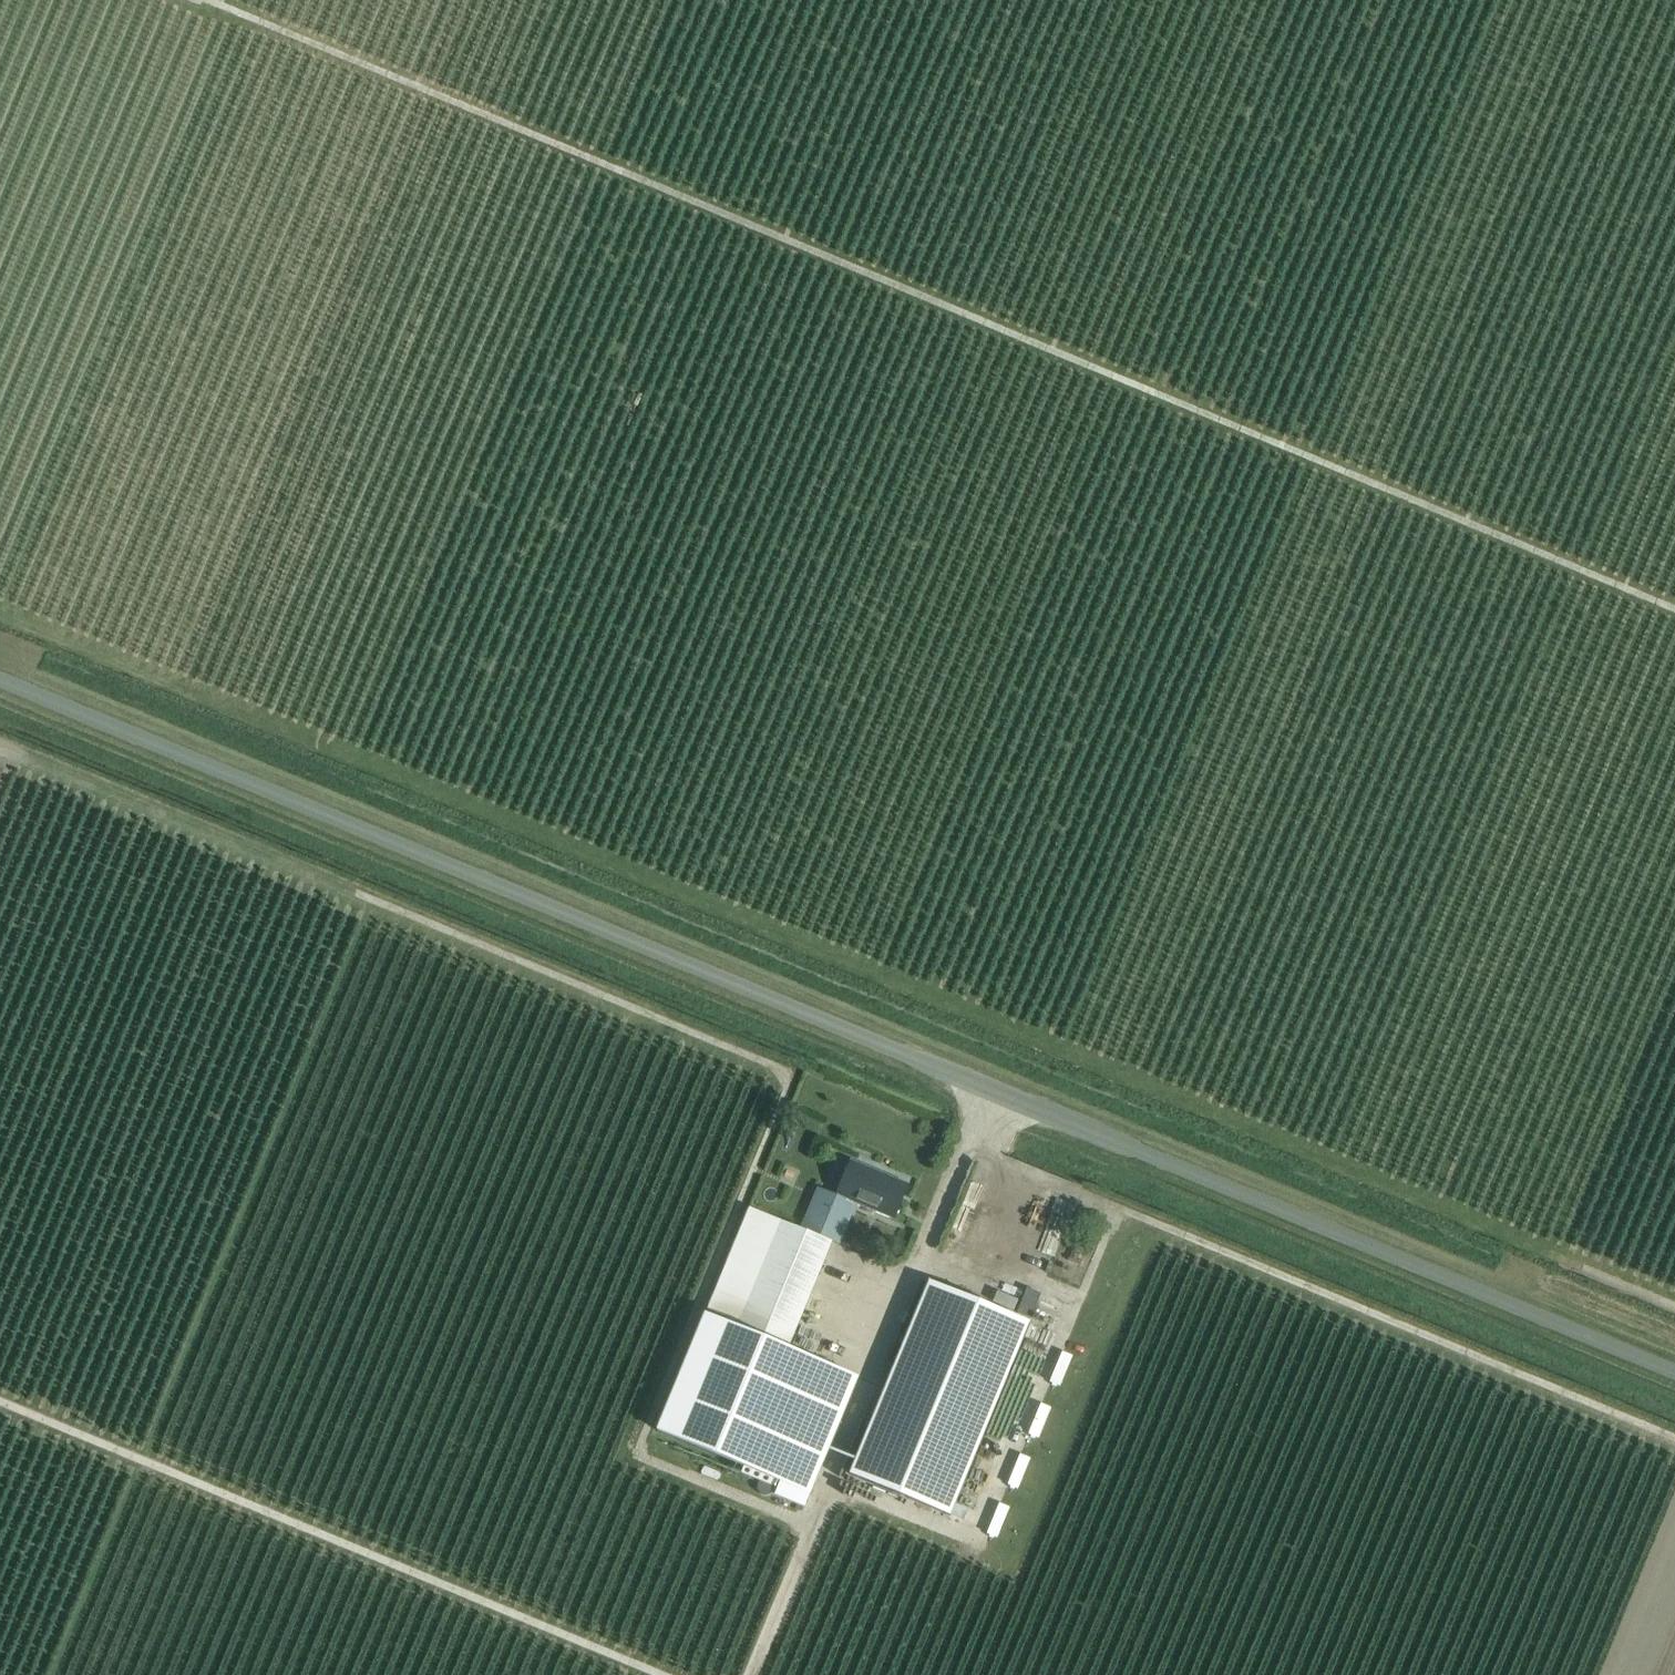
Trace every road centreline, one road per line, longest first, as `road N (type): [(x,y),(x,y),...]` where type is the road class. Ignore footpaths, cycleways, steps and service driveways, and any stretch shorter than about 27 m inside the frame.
road 1 (unclassified): [(1674,1376),(0,680)]

